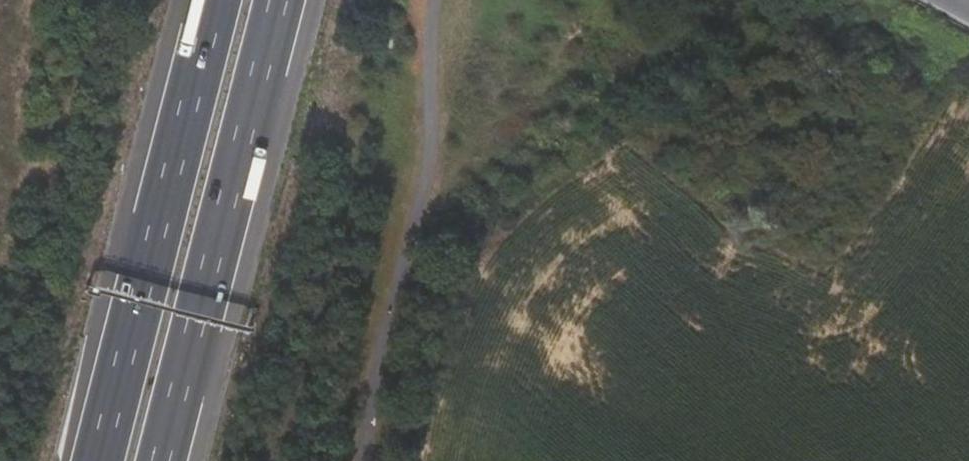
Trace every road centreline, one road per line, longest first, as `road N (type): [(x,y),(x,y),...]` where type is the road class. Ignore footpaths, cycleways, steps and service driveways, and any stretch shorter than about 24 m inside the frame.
road 1 (motorway): [(166,460),(283,0)]
road 2 (motorway): [(211,0),(94,460)]

